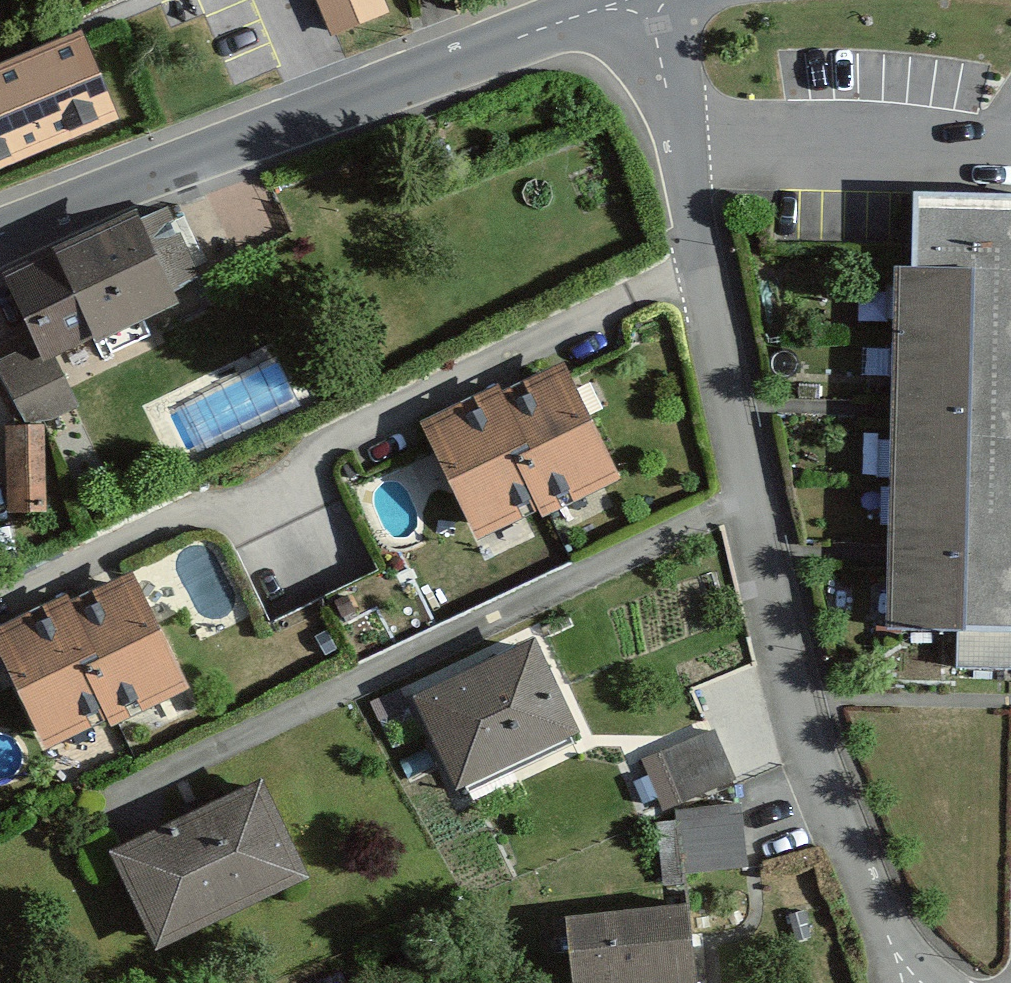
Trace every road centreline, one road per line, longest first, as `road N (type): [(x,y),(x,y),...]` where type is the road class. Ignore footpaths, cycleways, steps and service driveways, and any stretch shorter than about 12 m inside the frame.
road 1 (residential): [(641,0),(681,143),(755,496),(897,982)]
road 2 (residential): [(0,237),(641,0)]

